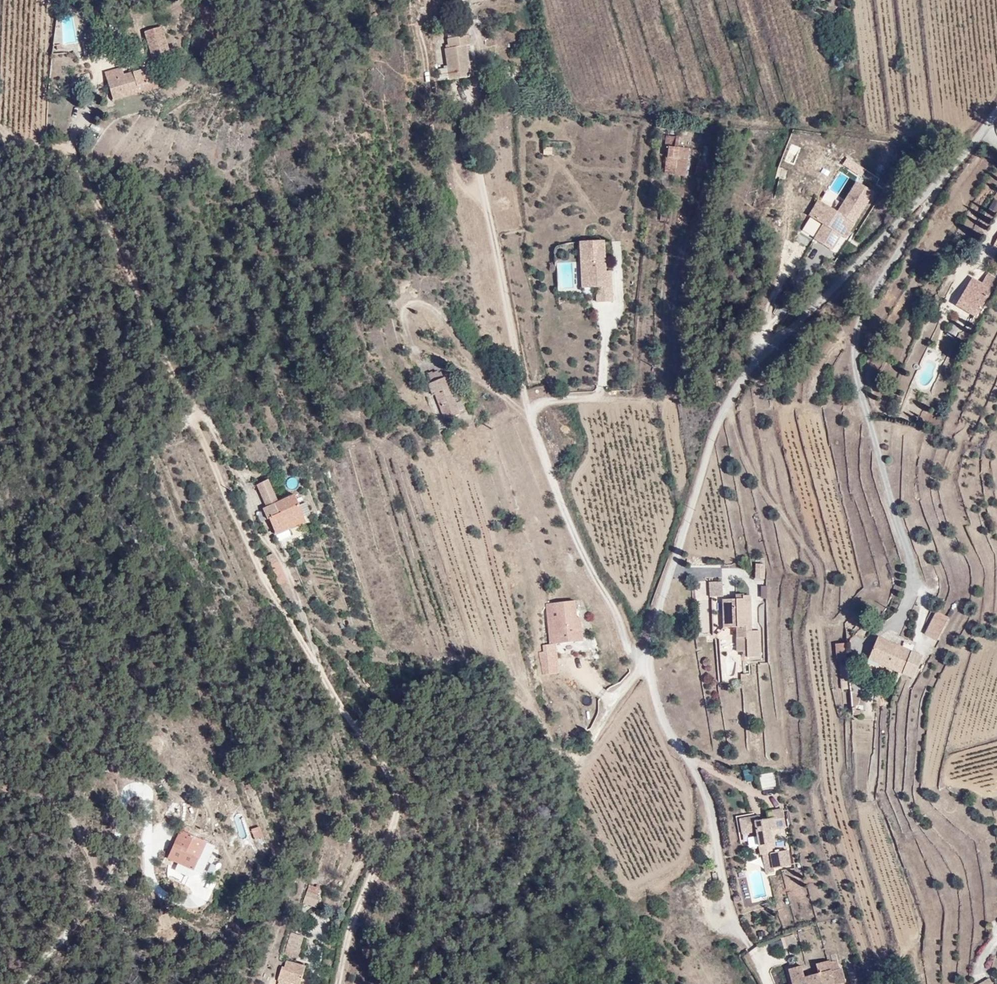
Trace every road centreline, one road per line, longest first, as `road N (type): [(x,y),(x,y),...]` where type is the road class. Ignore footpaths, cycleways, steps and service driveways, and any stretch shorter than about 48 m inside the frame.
road 1 (unclassified): [(339,983),(351,924),(398,815),(394,774),(271,591),(70,153),(94,100)]
road 2 (unclassified): [(996,110),(937,185),(743,377),(709,445),(642,666),(688,756)]
road 3 (track): [(642,666),(572,529),(533,421),(538,403),(648,396)]
road 4 (track): [(427,5),(420,23),(427,73),(450,167),(488,214)]

